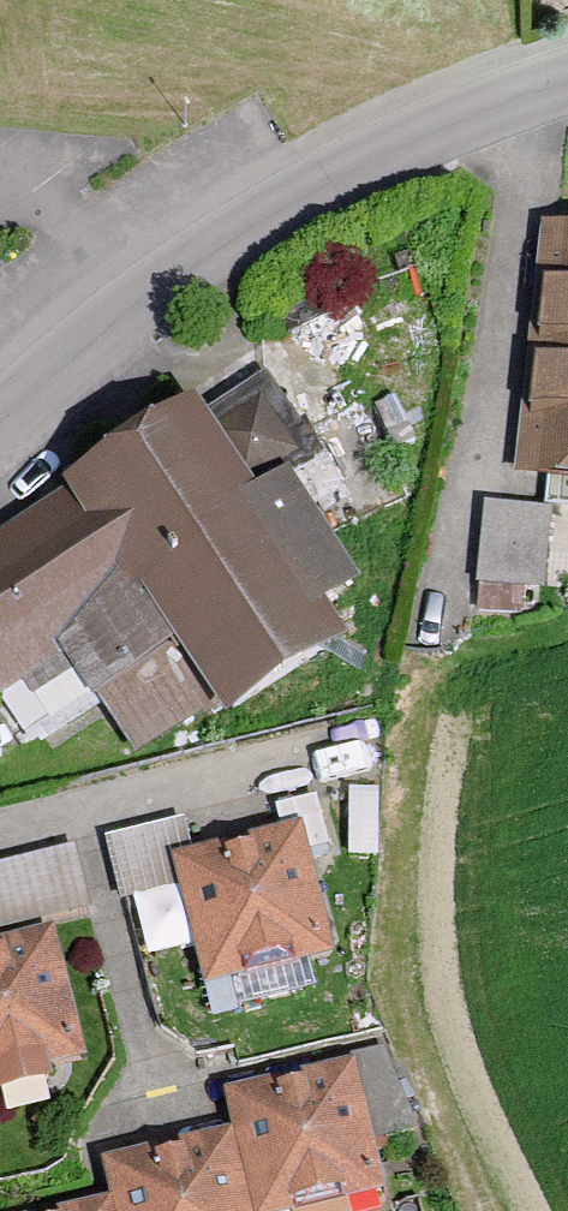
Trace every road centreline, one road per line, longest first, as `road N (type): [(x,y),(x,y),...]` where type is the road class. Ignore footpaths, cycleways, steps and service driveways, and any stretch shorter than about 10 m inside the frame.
road 1 (tertiary): [(0,430),(198,261),(294,196),(425,129),(523,91)]
road 2 (residential): [(523,91),(428,636)]
road 3 (residential): [(80,816),(157,1094)]
road 4 (residential): [(80,816),(333,759)]

